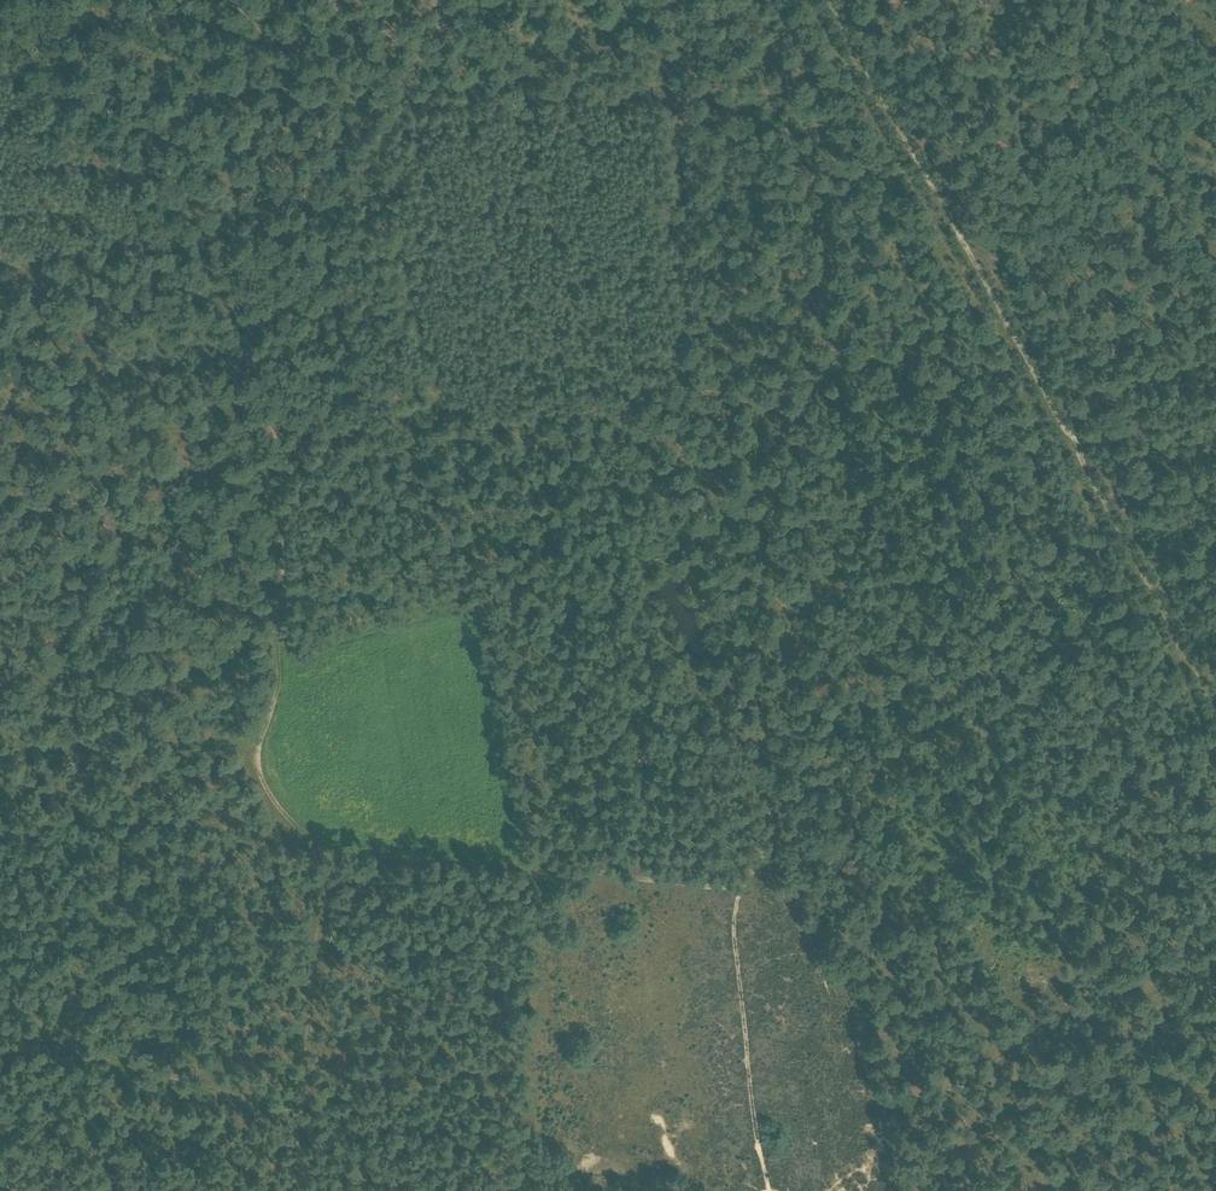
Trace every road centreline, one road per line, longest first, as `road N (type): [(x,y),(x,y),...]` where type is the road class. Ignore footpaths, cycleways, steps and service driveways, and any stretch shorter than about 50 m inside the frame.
road 1 (track): [(1008,327),(957,360),(920,353),(860,362),(764,408),(721,393),(675,392),(285,468),(280,667),(259,746),(258,786),(285,821),(329,849)]
road 2 (track): [(832,0),(1215,711)]
road 3 (track): [(741,884),(763,850),(771,813),(760,766),(771,713),(709,601),(705,568),(716,527),(750,470),(764,408)]
road 4 (track): [(771,813),(784,798),(1049,688),(1184,655)]
road 5 (track): [(329,849),(718,889),(741,884)]
road 6 (track): [(329,849),(291,1190)]
road 7 (track): [(741,884),(733,923),(752,1101),(771,1190)]
road 8 (track): [(0,756),(85,746),(165,753),(259,746)]
road 9 (track): [(1215,381),(1139,428),(1072,443)]

